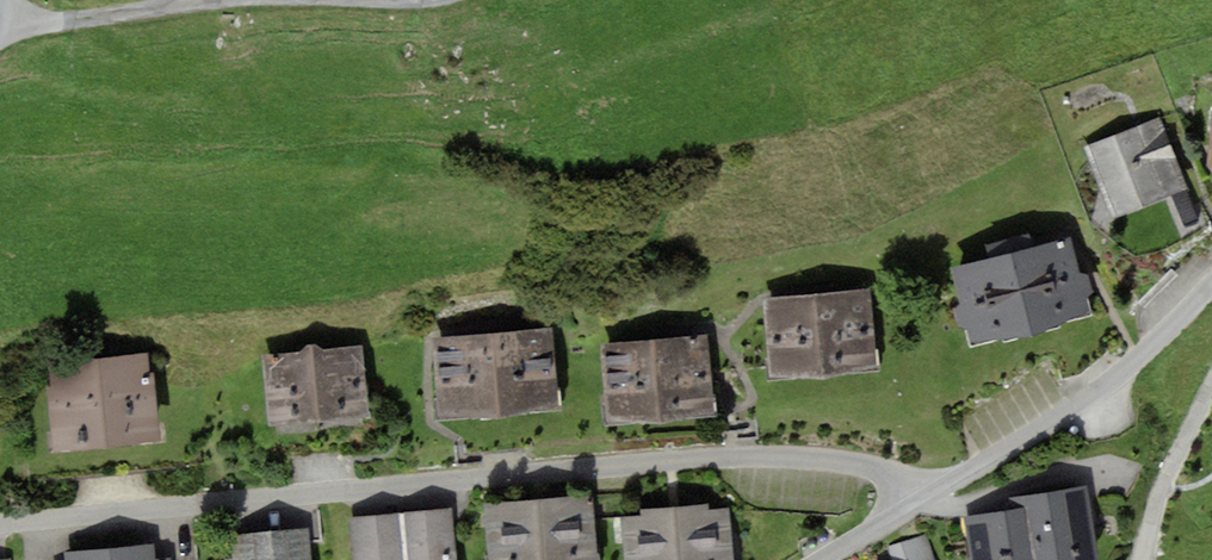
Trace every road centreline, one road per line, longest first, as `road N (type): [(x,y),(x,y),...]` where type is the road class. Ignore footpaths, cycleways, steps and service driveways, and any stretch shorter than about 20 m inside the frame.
road 1 (residential): [(921,496),(875,466),(752,455),(0,513)]
road 2 (residential): [(1211,282),(1063,413),(921,496)]
road 3 (track): [(0,20),(55,24),(240,0)]
road 4 (residential): [(1211,381),(1161,489),(1141,559)]
road 5 (residential): [(921,496),(819,559)]

